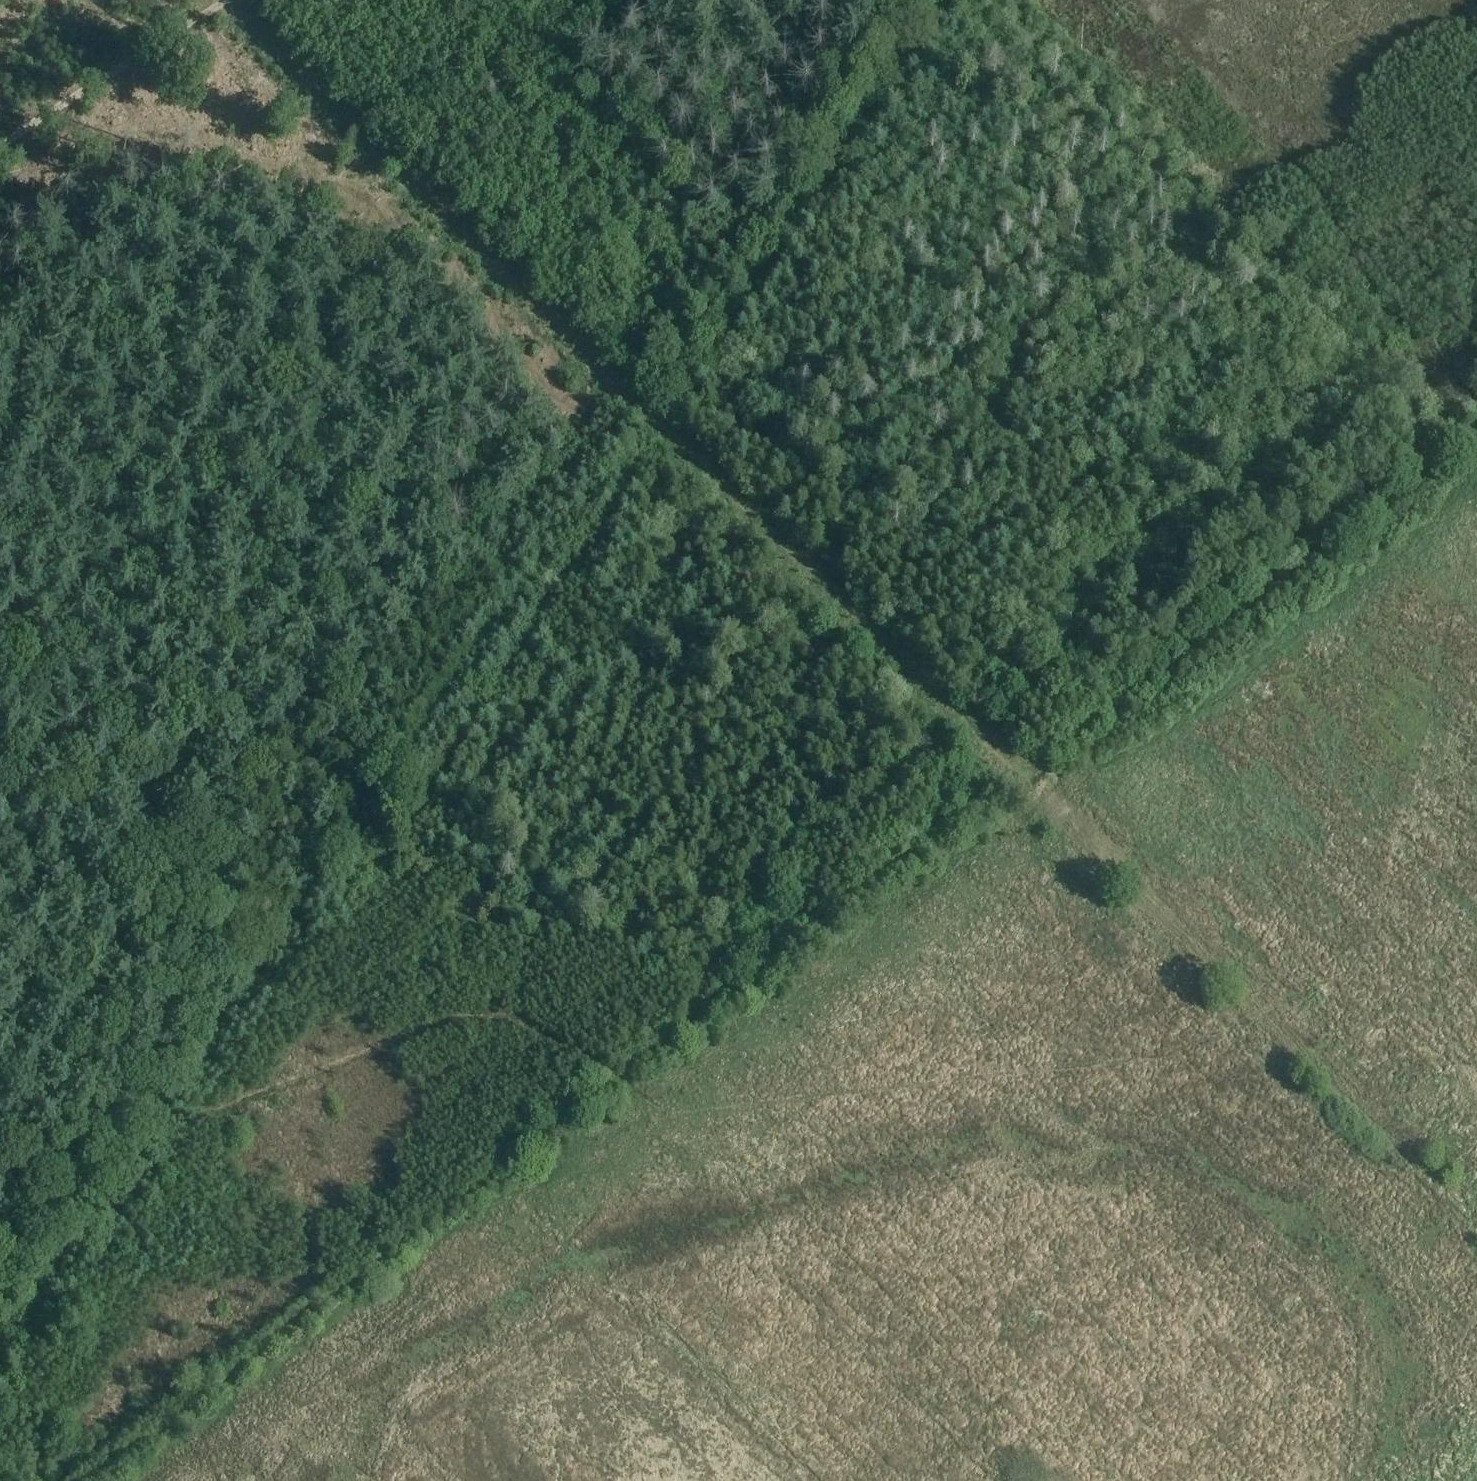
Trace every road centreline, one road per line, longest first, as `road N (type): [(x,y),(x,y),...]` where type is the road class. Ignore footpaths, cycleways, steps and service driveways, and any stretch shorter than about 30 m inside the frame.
road 1 (track): [(1017,771),(87,1480)]
road 2 (track): [(1476,428),(1017,771)]
road 3 (track): [(1017,771),(664,429)]
road 4 (track): [(0,145),(225,0)]
road 5 (track): [(664,429),(508,276)]

